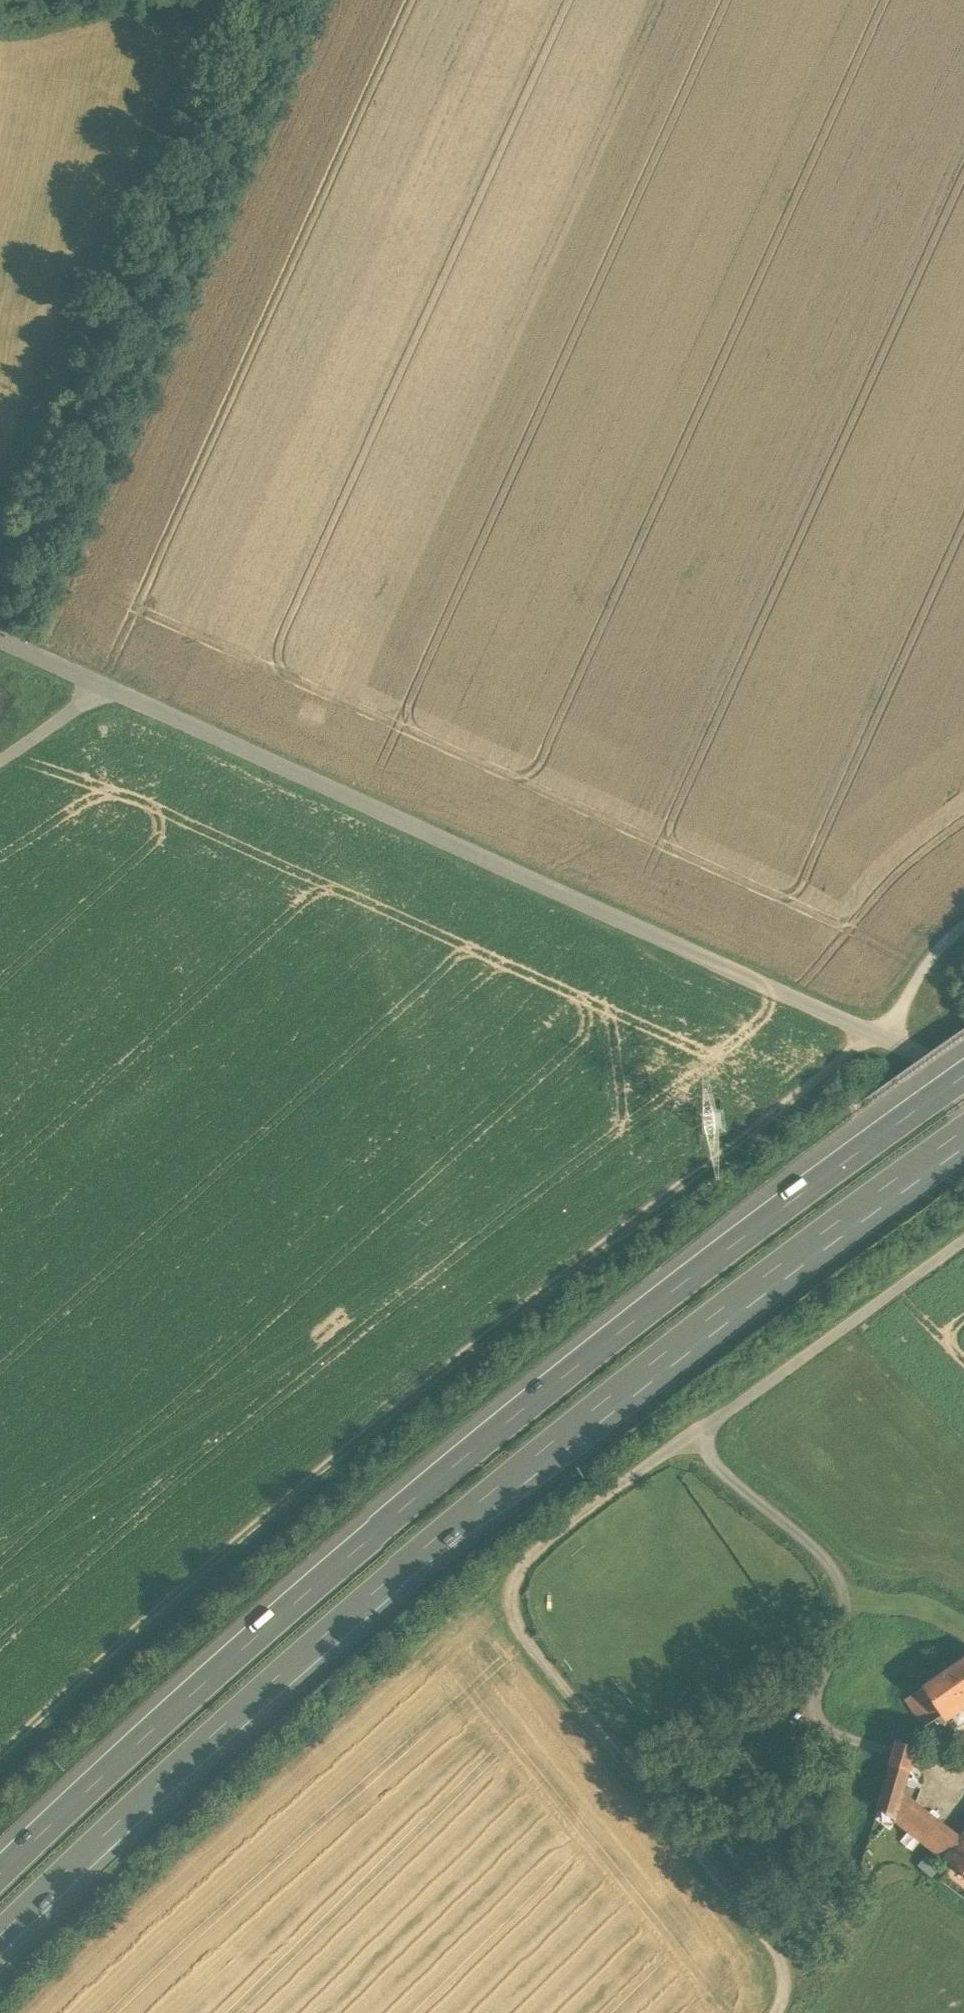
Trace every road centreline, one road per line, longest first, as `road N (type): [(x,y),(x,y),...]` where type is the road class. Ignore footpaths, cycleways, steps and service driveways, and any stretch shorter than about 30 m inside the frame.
road 1 (track): [(0,1771),(453,1356),(857,1053),(899,1012),(939,943),(963,925)]
road 2 (motorway): [(0,1934),(485,1496),(963,1134)]
road 3 (motorway): [(963,1074),(412,1501),(0,1872)]
road 4 (track): [(963,1241),(625,1481),(533,1553),(518,1575),(513,1604),(524,1631),(793,1957)]
road 5 (track): [(94,686),(963,1076)]
road 6 (residential): [(907,460),(678,0)]
road 7 (track): [(804,2012),(827,1976),(800,1832),(824,1724)]
road 8 (residential): [(907,460),(685,572)]

